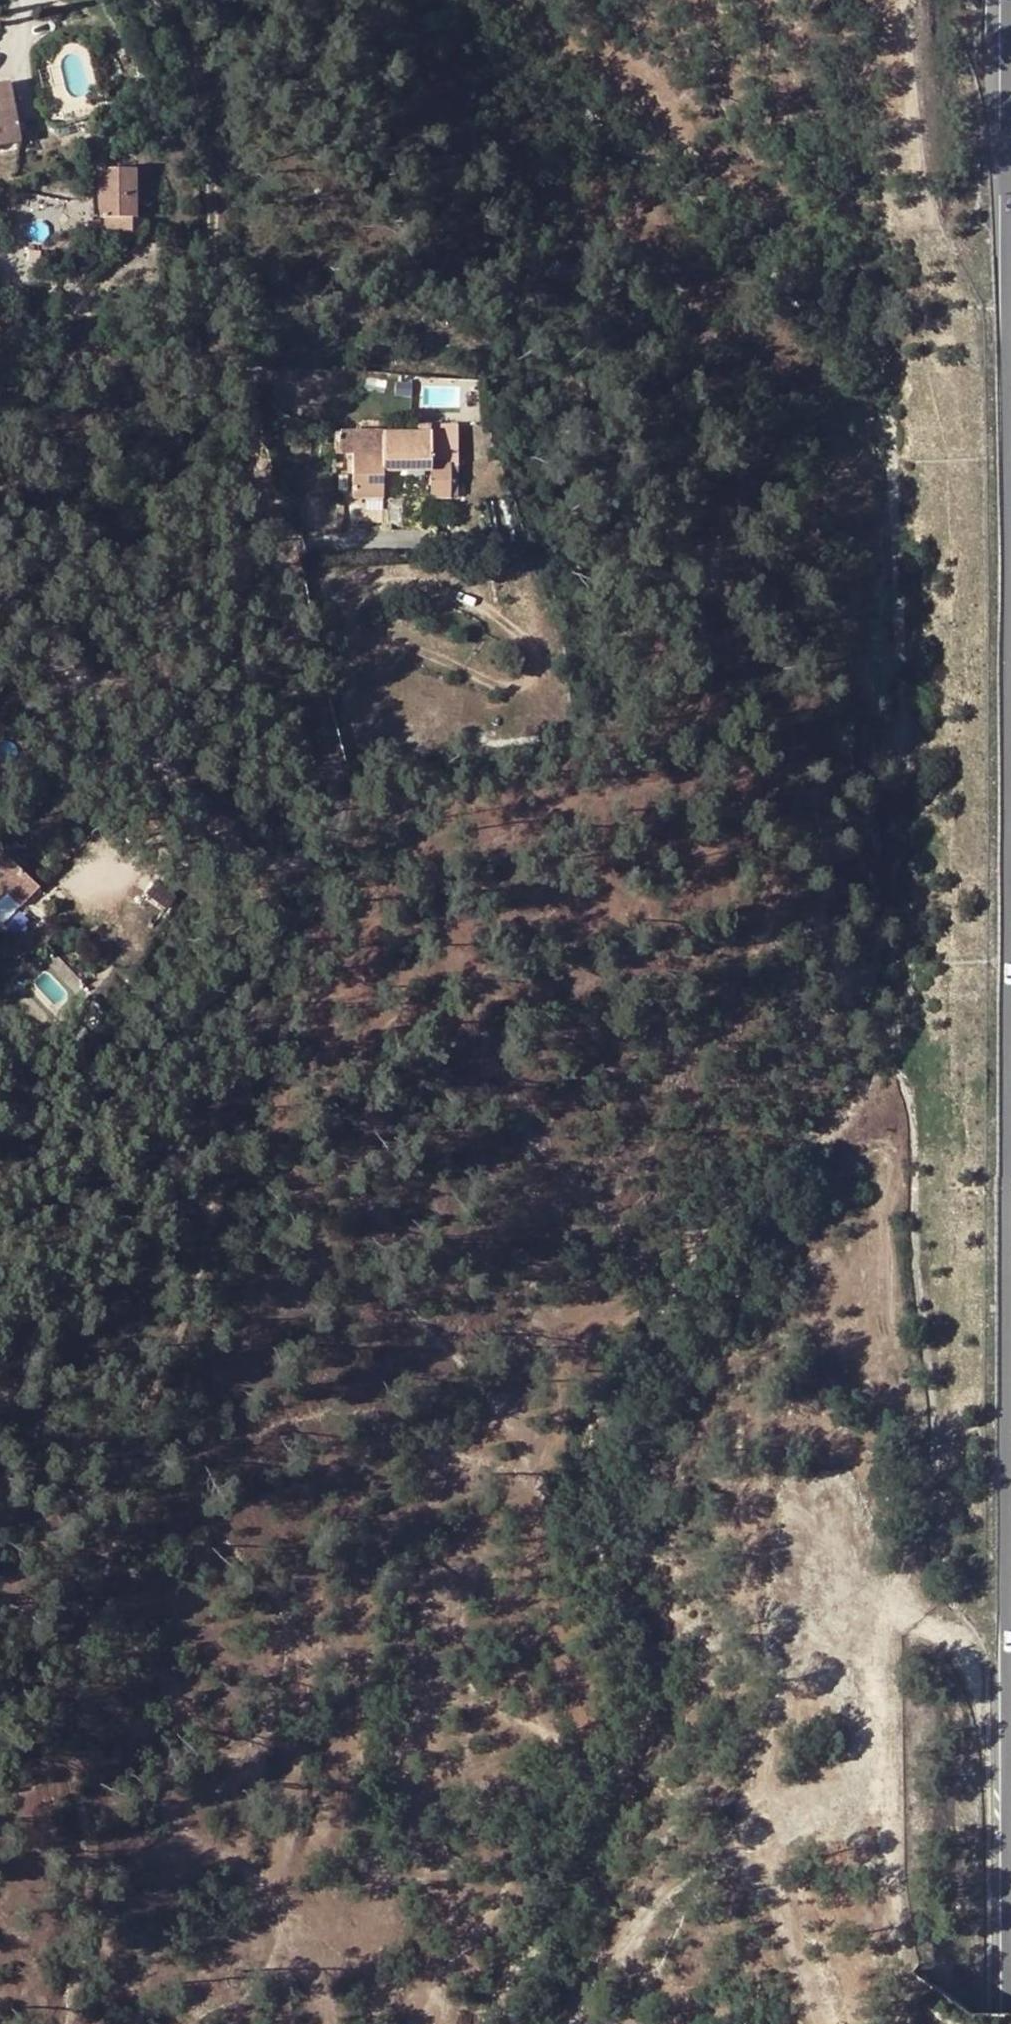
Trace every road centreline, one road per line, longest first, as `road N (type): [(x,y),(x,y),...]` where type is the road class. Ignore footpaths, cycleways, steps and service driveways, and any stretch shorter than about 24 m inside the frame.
road 1 (residential): [(148,0),(204,133),(214,318),(332,733),(343,811),(335,843),(314,859),(283,864),(241,849),(0,585)]
road 2 (track): [(912,157),(890,0)]

